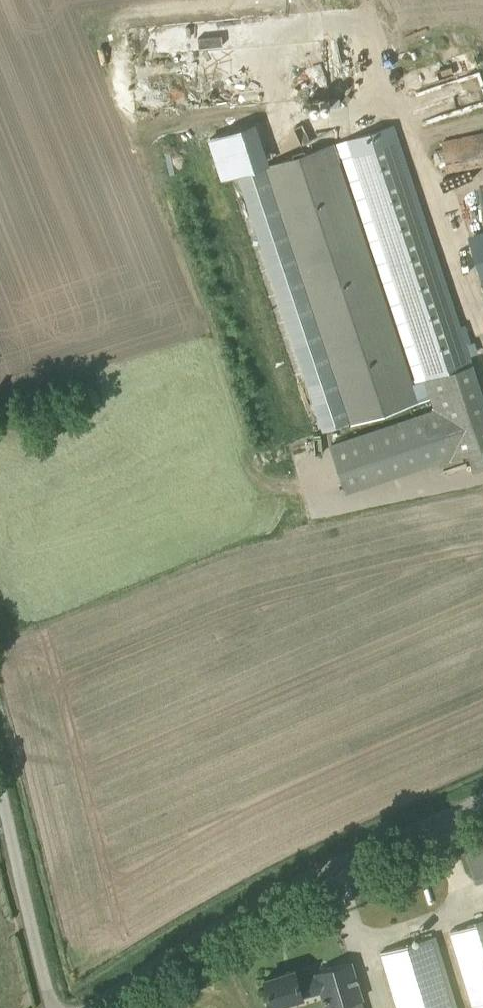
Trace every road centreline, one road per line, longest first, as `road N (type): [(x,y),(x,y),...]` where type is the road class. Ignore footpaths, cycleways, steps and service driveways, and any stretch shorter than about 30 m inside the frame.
road 1 (unclassified): [(94,1007),(303,880),(482,800)]
road 2 (unclassified): [(54,1007),(6,803)]

